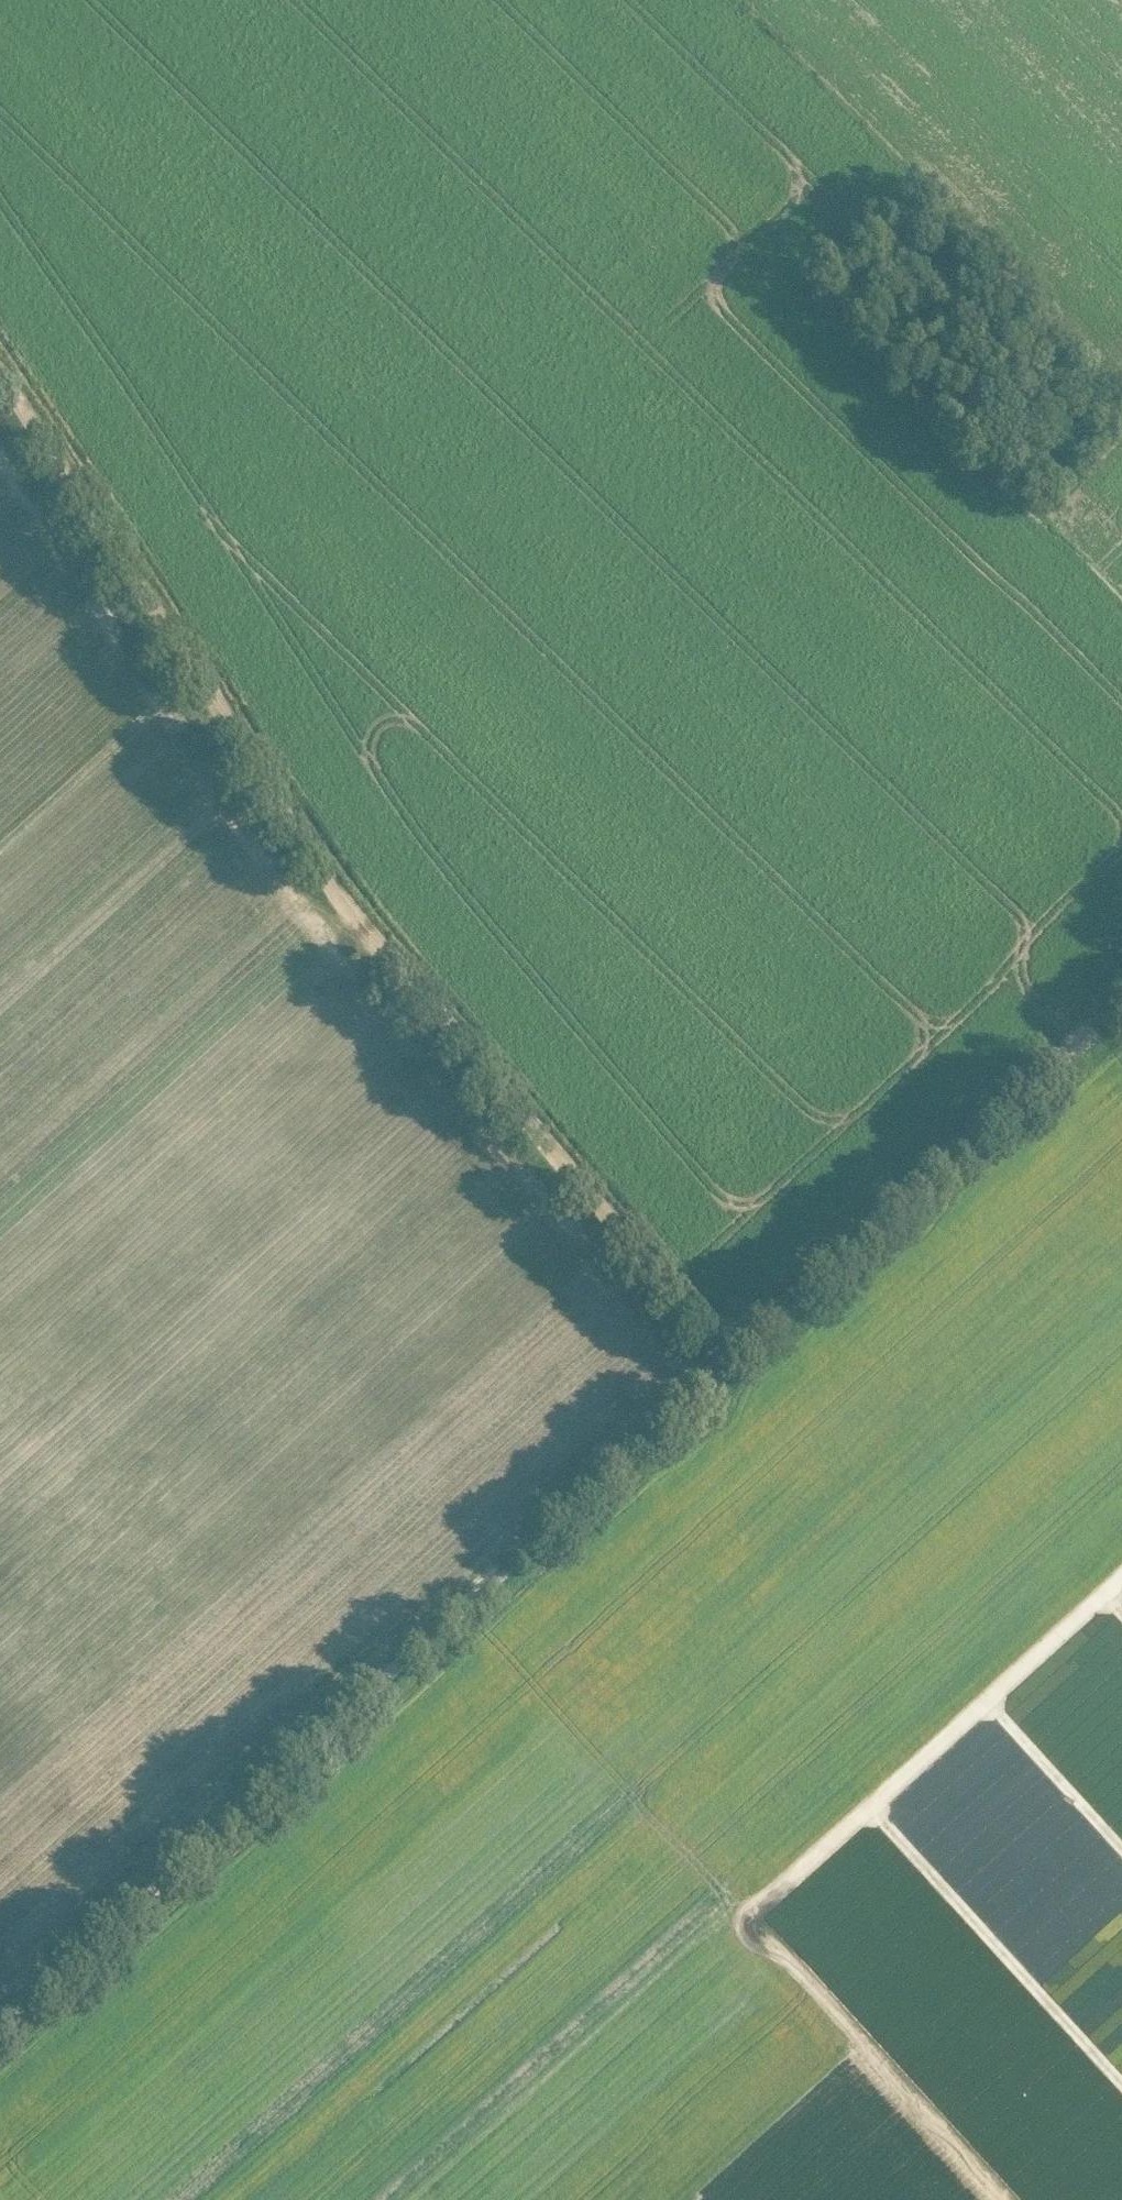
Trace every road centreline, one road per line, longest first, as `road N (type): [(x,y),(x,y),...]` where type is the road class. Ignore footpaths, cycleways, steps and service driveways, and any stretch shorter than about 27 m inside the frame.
road 1 (track): [(739,1357),(355,906),(0,368)]
road 2 (track): [(739,1357),(0,2045)]
road 3 (track): [(1121,1001),(739,1357)]

